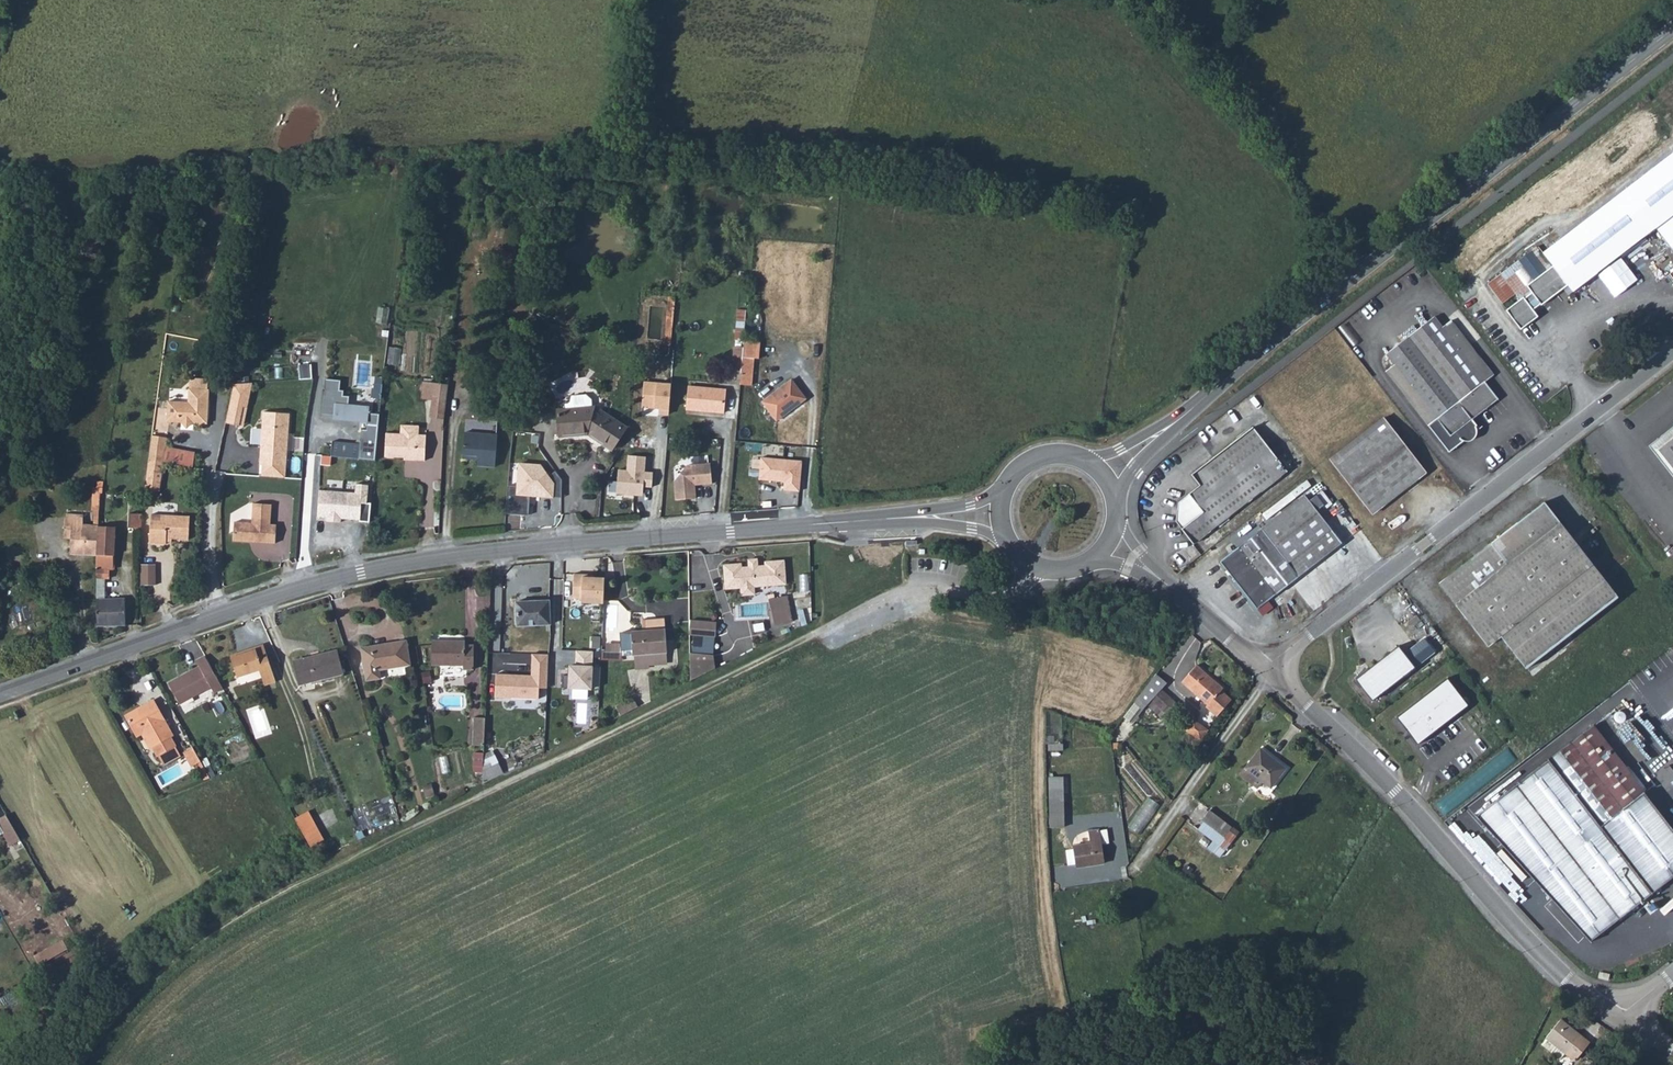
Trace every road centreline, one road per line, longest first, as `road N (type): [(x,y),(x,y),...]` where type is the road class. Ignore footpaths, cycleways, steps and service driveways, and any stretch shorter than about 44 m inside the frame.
road 1 (secondary): [(1001,514),(618,539),(394,564),(217,614),(0,693)]
road 2 (track): [(822,631),(229,919),(131,999),(82,1064)]
road 3 (secondary): [(1672,31),(1192,412)]
road 4 (unclassified): [(1268,668),(1672,352)]
road 5 (tertiary): [(1268,668),(1409,801),(1550,966),(1617,1021)]
road 6 (tertiary): [(1103,541),(1149,568),(1268,668)]
road 7 (secondary): [(1001,514),(1014,546),(1047,566),(1089,557),(1103,541)]
road 8 (secondary): [(1098,475),(1069,458),(1036,461),(1010,482),(1001,514)]

